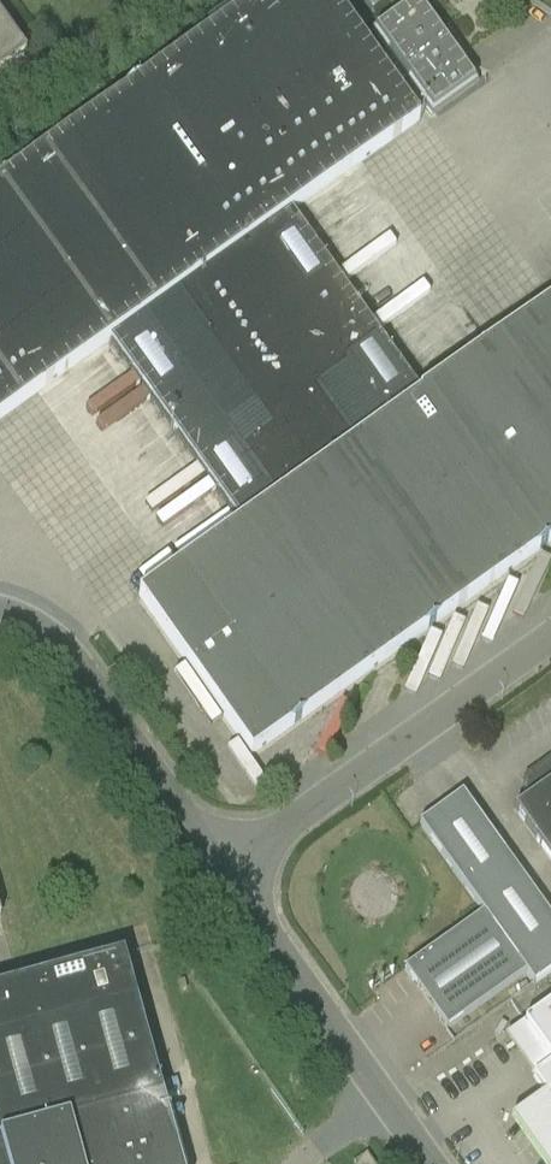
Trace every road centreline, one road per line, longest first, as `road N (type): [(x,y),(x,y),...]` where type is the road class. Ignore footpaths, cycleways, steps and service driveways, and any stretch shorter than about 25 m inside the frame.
road 1 (unclassified): [(550,640),(225,874)]
road 2 (unclassified): [(0,592),(25,595),(59,625),(225,874)]
road 3 (unclassified): [(430,1163),(225,874)]

